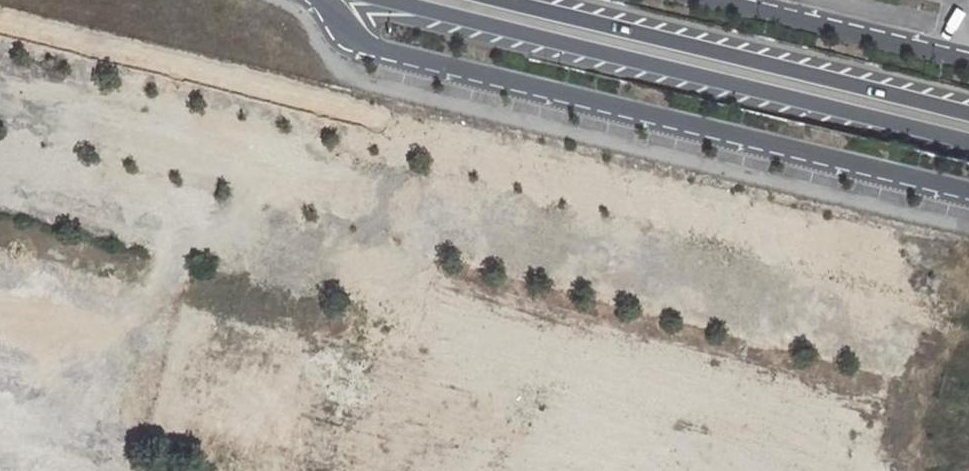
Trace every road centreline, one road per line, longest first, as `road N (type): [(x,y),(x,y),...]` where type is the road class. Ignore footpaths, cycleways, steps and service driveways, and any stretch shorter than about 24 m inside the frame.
road 1 (residential): [(322,0),(369,48),(968,192)]
road 2 (secondary): [(390,0),(968,139)]
road 3 (secondary): [(968,111),(507,0)]
road 4 (residential): [(968,57),(726,0)]

